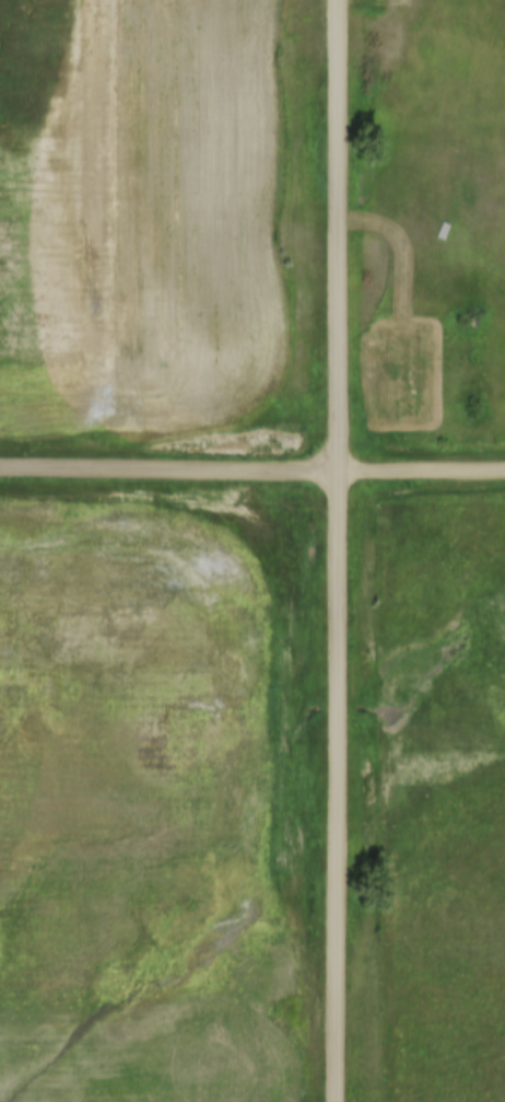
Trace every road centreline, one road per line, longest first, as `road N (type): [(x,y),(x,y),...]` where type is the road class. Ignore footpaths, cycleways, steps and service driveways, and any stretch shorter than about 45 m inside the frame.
road 1 (residential): [(339,1101),(342,0)]
road 2 (residential): [(0,469),(340,464)]

